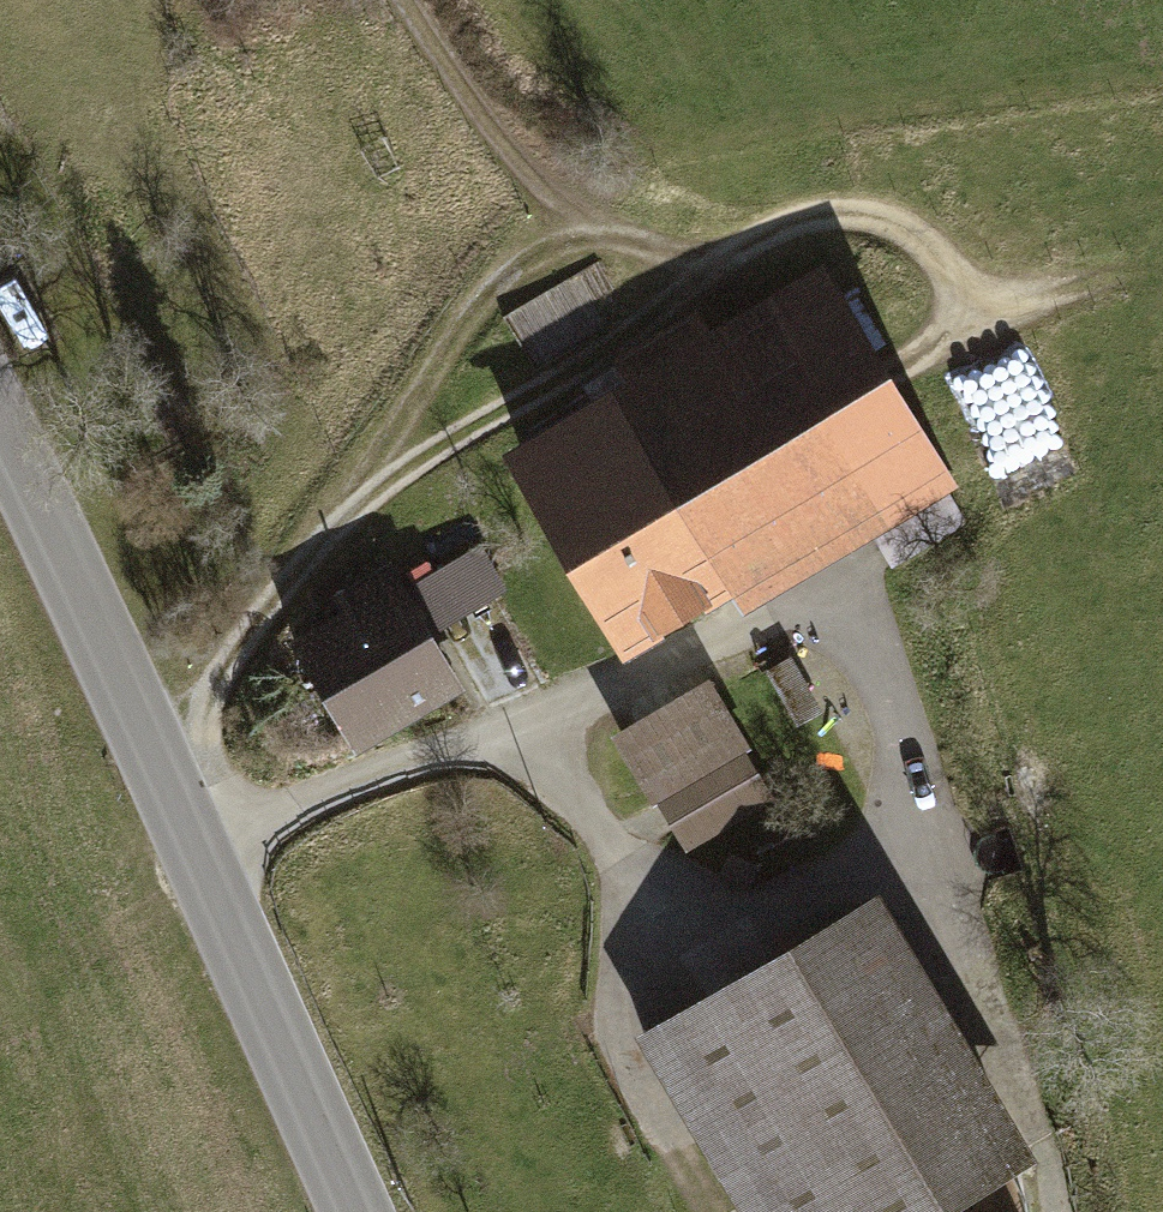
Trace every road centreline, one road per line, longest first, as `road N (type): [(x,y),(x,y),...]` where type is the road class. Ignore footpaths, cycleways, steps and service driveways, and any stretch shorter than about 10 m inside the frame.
road 1 (tertiary): [(0,439),(355,1211)]
road 2 (track): [(970,304),(910,231),(849,214),(793,222),(725,254),(565,231),(409,0)]
road 3 (track): [(565,231),(516,265),(364,488),(249,631),(156,767)]
road 4 (track): [(364,488),(578,370),(725,254)]

